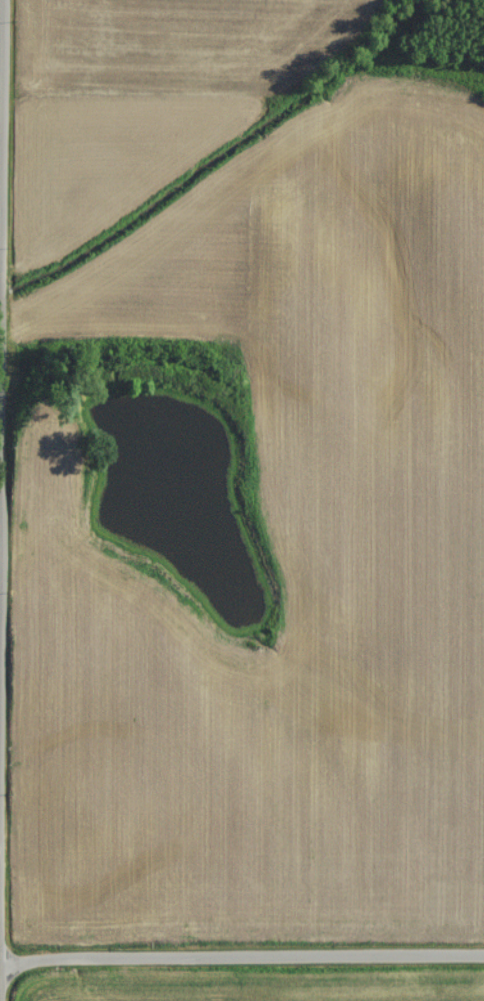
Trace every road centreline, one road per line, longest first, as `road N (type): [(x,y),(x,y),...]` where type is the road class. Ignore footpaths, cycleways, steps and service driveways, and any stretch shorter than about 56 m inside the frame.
road 1 (residential): [(4,1000),(6,0)]
road 2 (residential): [(4,959),(483,954)]

